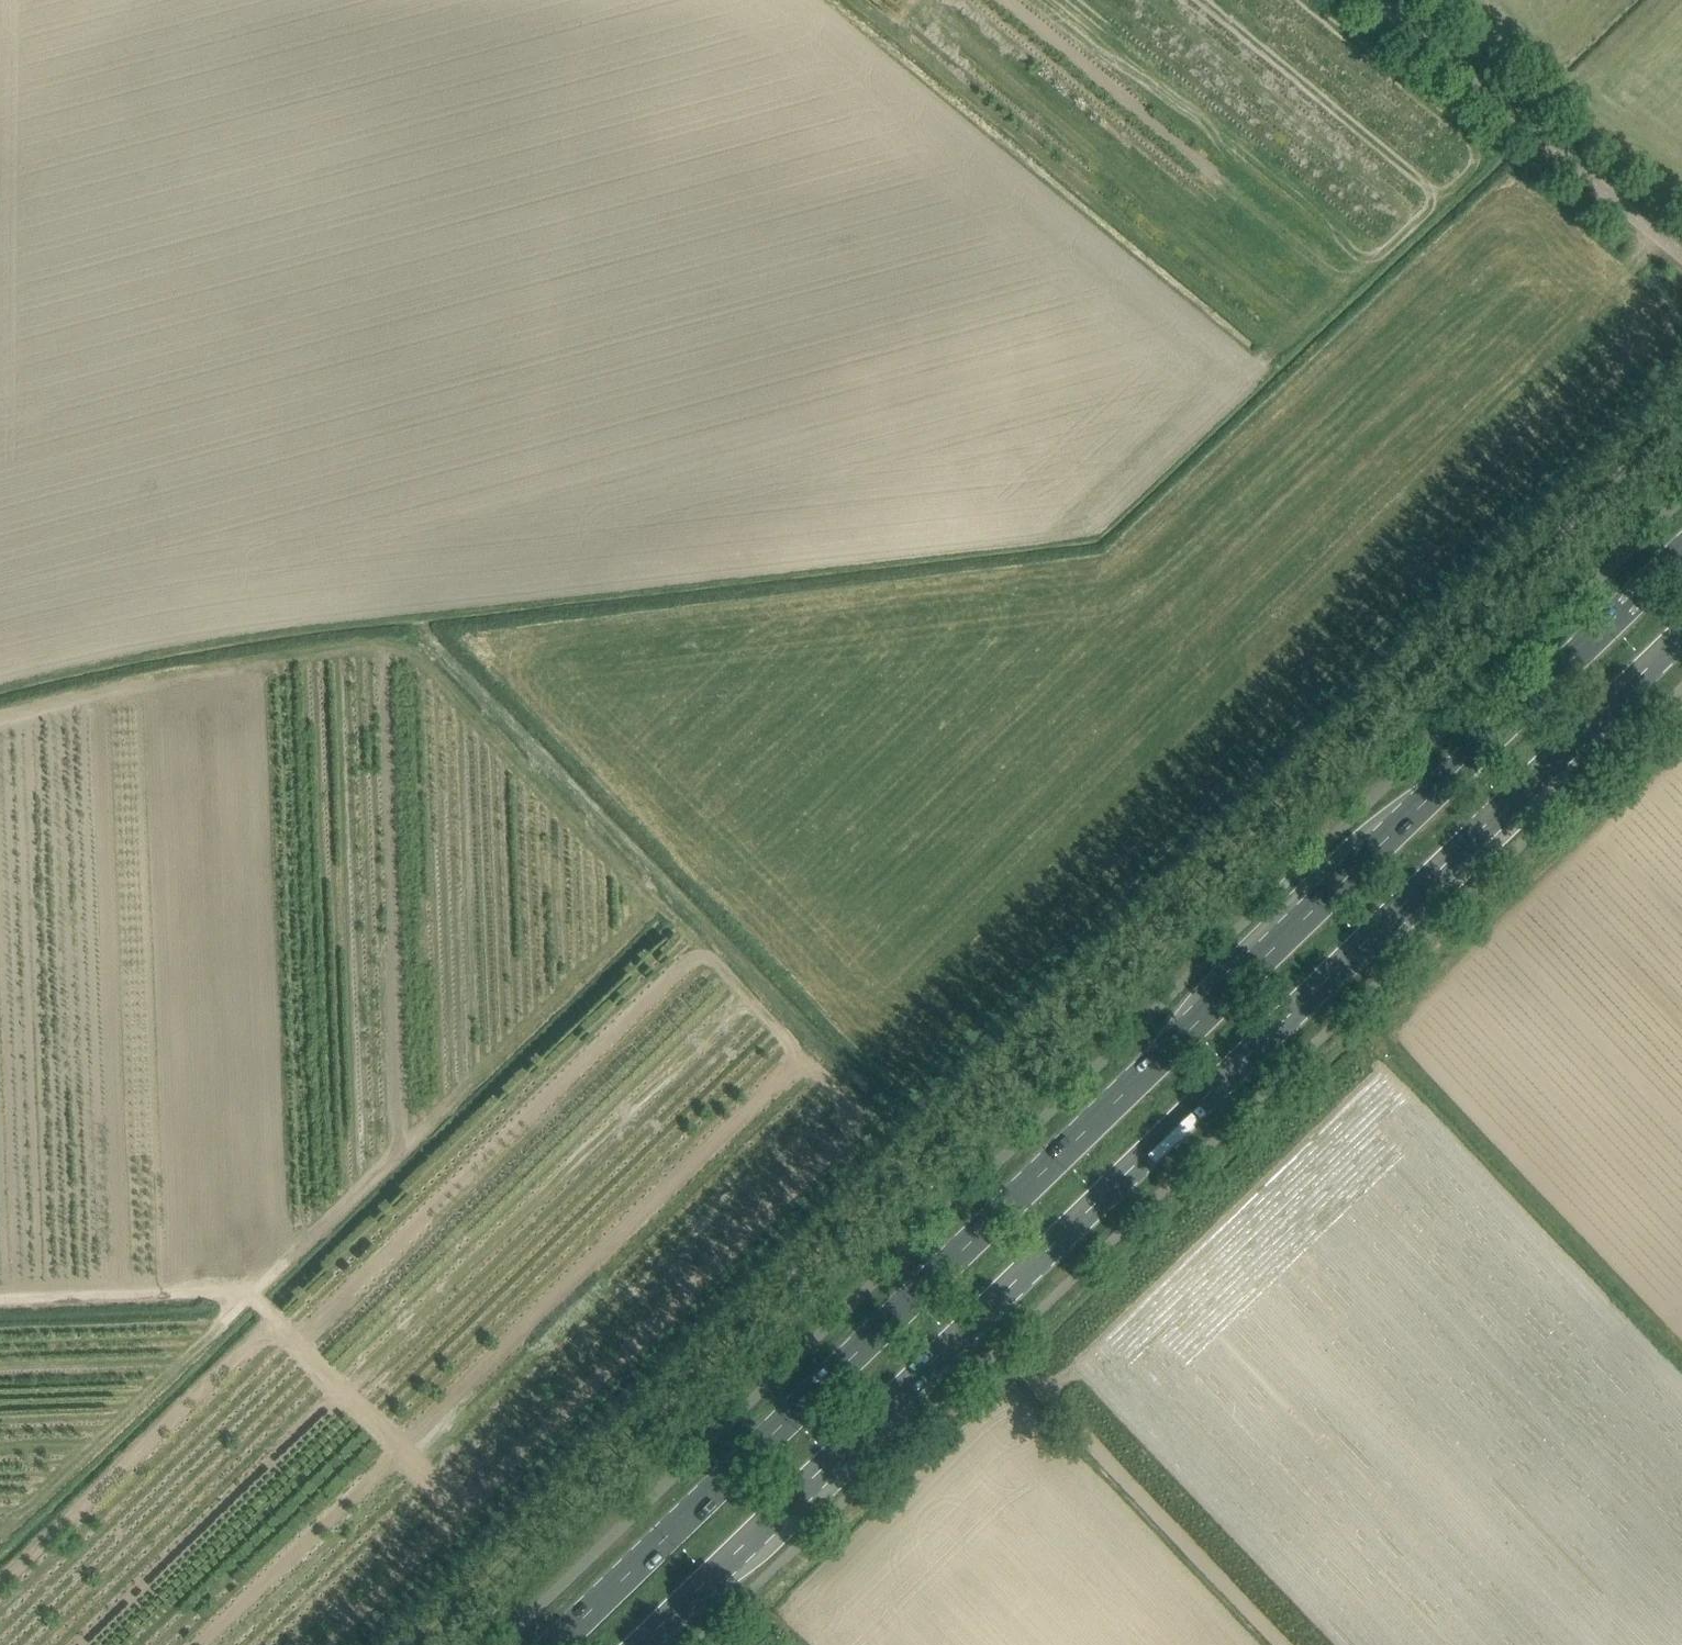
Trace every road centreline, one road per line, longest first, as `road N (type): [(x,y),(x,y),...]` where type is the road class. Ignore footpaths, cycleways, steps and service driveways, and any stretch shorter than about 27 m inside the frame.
road 1 (primary): [(1681,556),(551,1644)]
road 2 (primary): [(641,1644),(1681,640)]

